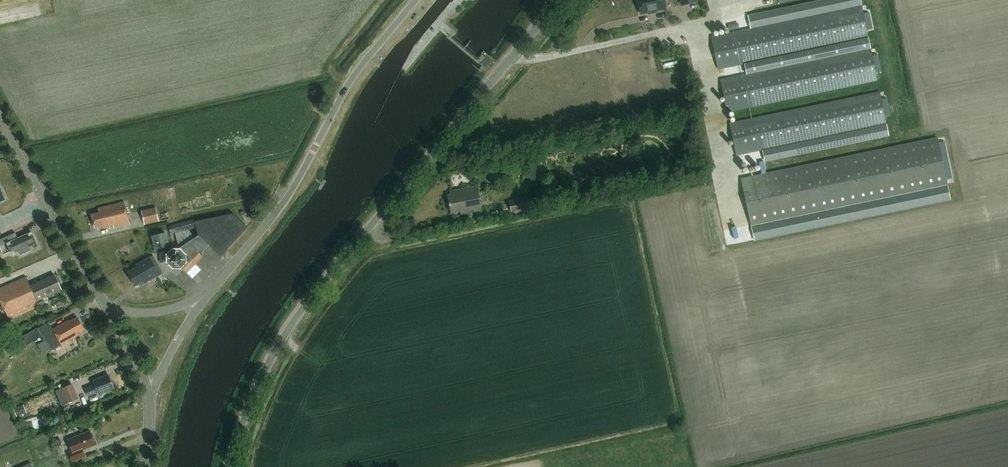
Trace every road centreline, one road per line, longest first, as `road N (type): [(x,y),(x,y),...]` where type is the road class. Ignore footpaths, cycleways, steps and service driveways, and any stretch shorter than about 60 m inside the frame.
road 1 (tertiary): [(230,466),(247,410),(294,319),(560,0)]
road 2 (unclassified): [(199,304),(284,203),(355,73),(415,0)]
road 3 (tertiary): [(105,306),(0,121)]

